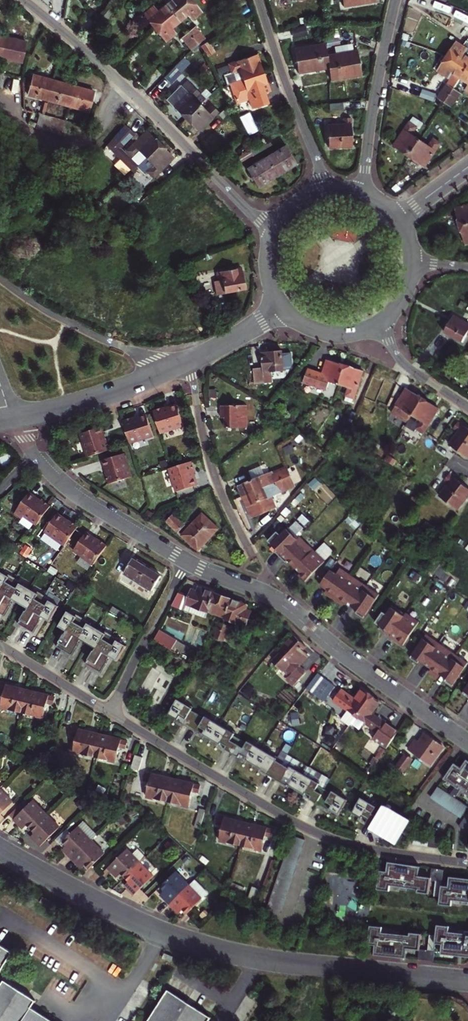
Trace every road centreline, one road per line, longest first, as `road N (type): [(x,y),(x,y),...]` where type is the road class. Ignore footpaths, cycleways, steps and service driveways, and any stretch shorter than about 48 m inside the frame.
road 1 (residential): [(467,982),(285,963),(200,945),(122,915),(0,849)]
road 2 (residential): [(467,864),(315,832),(109,712)]
road 3 (residential): [(24,0),(124,87),(272,235)]
road 4 (residential): [(467,745),(273,600),(187,564)]
road 5 (residential): [(253,557),(213,470),(189,360)]
road 6 (residential): [(258,0),(326,189)]
road 7 (residential): [(364,190),(396,0)]
road 8 (residential): [(187,564),(83,501),(35,456)]
road 9 (residential): [(159,373),(0,278)]
road 10 (residential): [(109,712),(187,564)]
road 11 (residential): [(159,373),(14,418)]
road 12 (residential): [(109,712),(0,645)]
road 13 (residential): [(381,323),(402,363),(467,408)]

